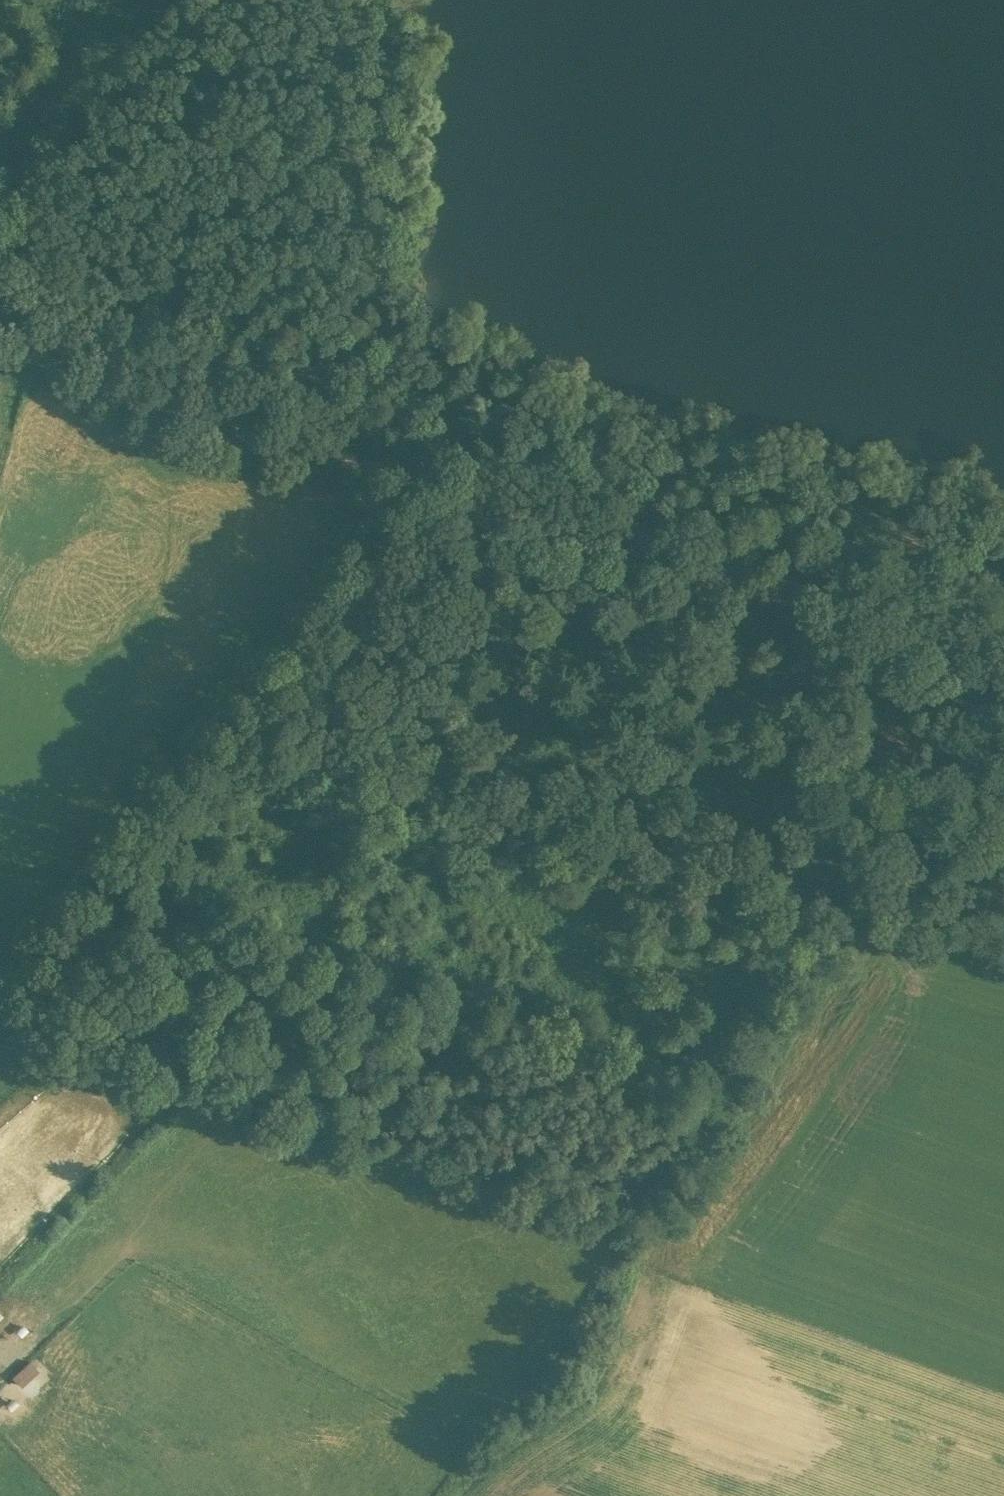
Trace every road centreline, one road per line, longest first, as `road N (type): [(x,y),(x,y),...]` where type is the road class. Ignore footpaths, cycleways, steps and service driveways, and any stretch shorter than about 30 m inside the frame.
road 1 (track): [(1003,660),(813,610),(0,344)]

